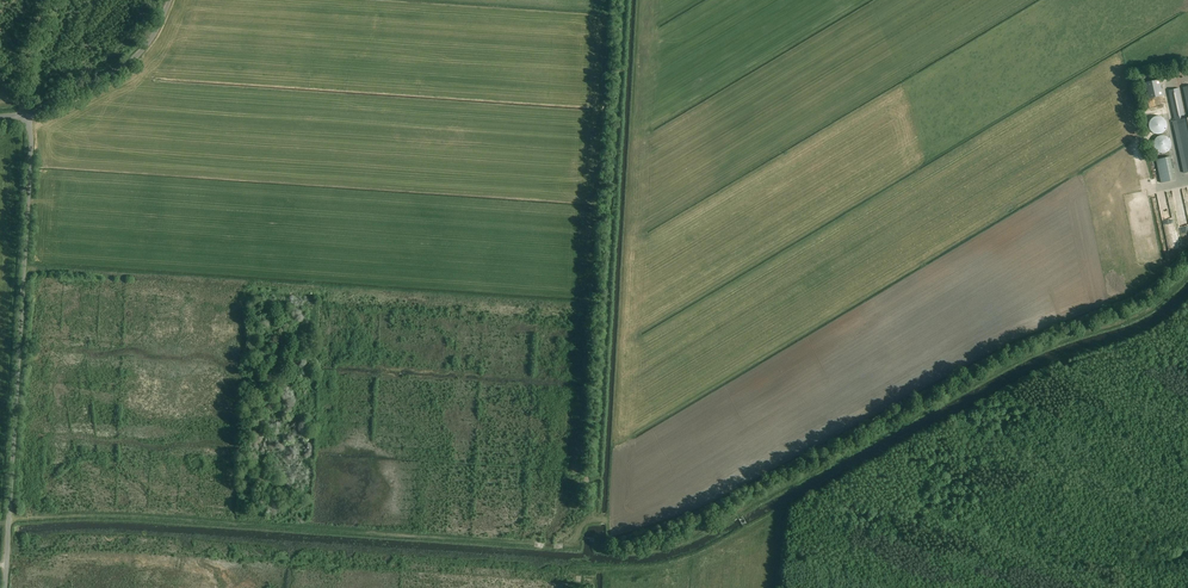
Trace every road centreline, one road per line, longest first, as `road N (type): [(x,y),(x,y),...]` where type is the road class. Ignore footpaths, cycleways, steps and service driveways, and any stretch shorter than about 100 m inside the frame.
road 1 (track): [(9,523),(108,519),(568,546),(587,523),(604,519),(611,550),(663,549),(1006,367),(1160,304),(1187,275)]
road 2 (unclassified): [(5,587),(28,120)]
road 3 (unclassified): [(28,120),(139,53),(169,0)]

